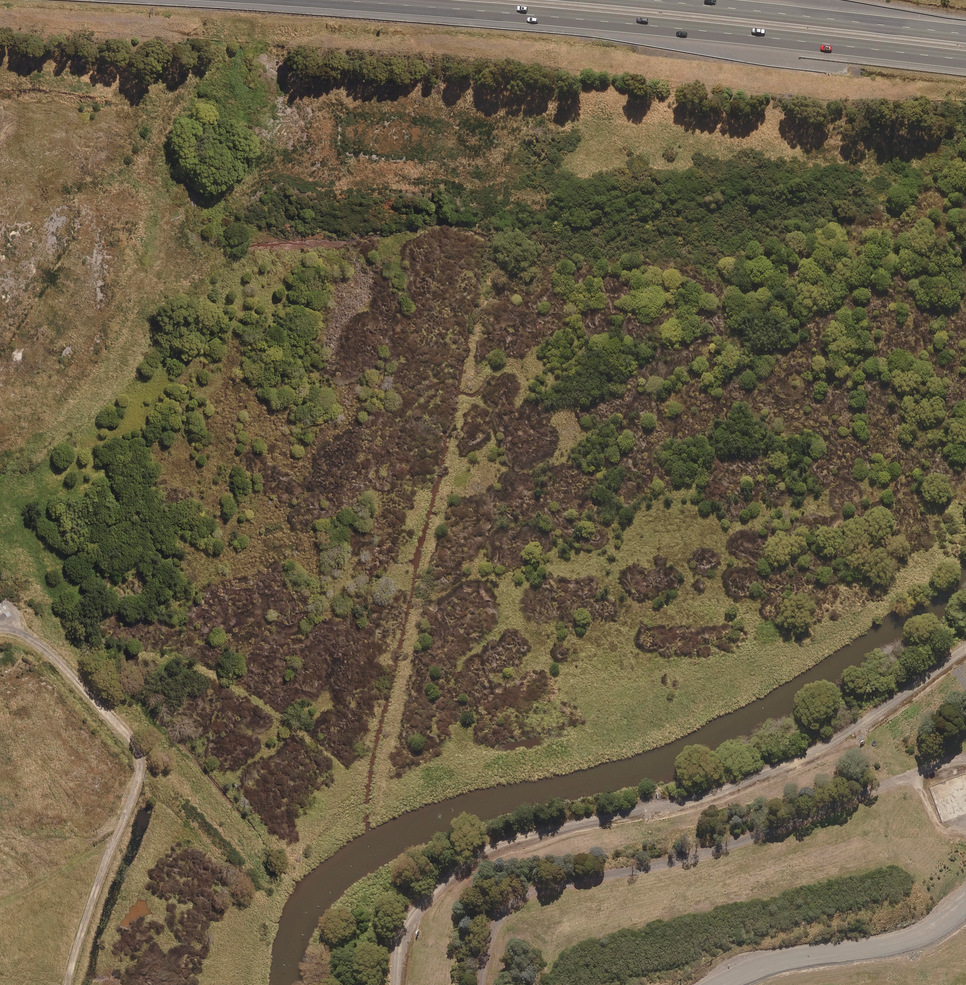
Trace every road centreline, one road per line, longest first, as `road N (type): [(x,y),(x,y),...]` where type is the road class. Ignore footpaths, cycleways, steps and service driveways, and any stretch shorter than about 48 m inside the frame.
road 1 (track): [(965,649),(851,729),(717,791),(488,849),(406,920),(396,984)]
road 2 (motorway): [(965,58),(326,0)]
road 3 (track): [(67,984),(132,800),(138,751),(47,651),(0,629)]
road 4 (motorway): [(638,0),(965,31)]

